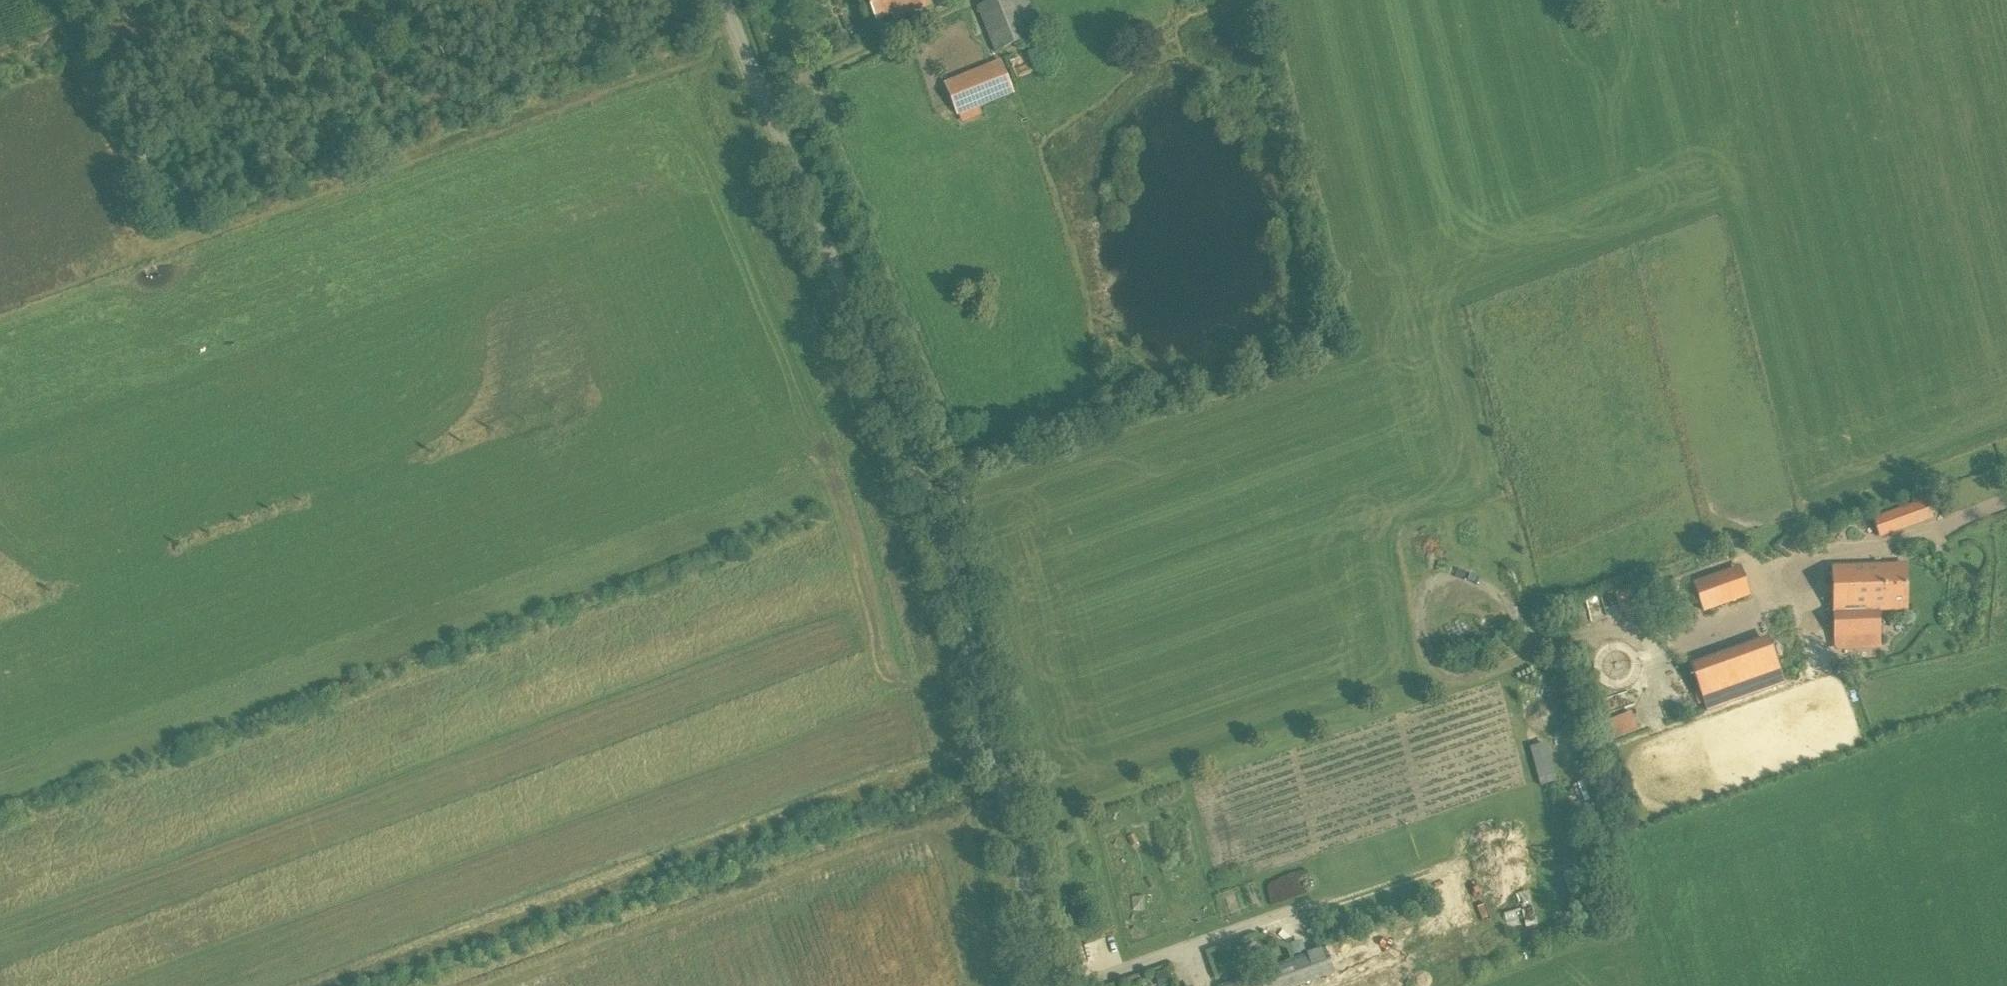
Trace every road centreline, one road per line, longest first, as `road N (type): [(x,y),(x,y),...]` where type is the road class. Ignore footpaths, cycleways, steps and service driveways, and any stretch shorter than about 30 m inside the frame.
road 1 (unclassified): [(1052,985),(926,493),(722,0)]

